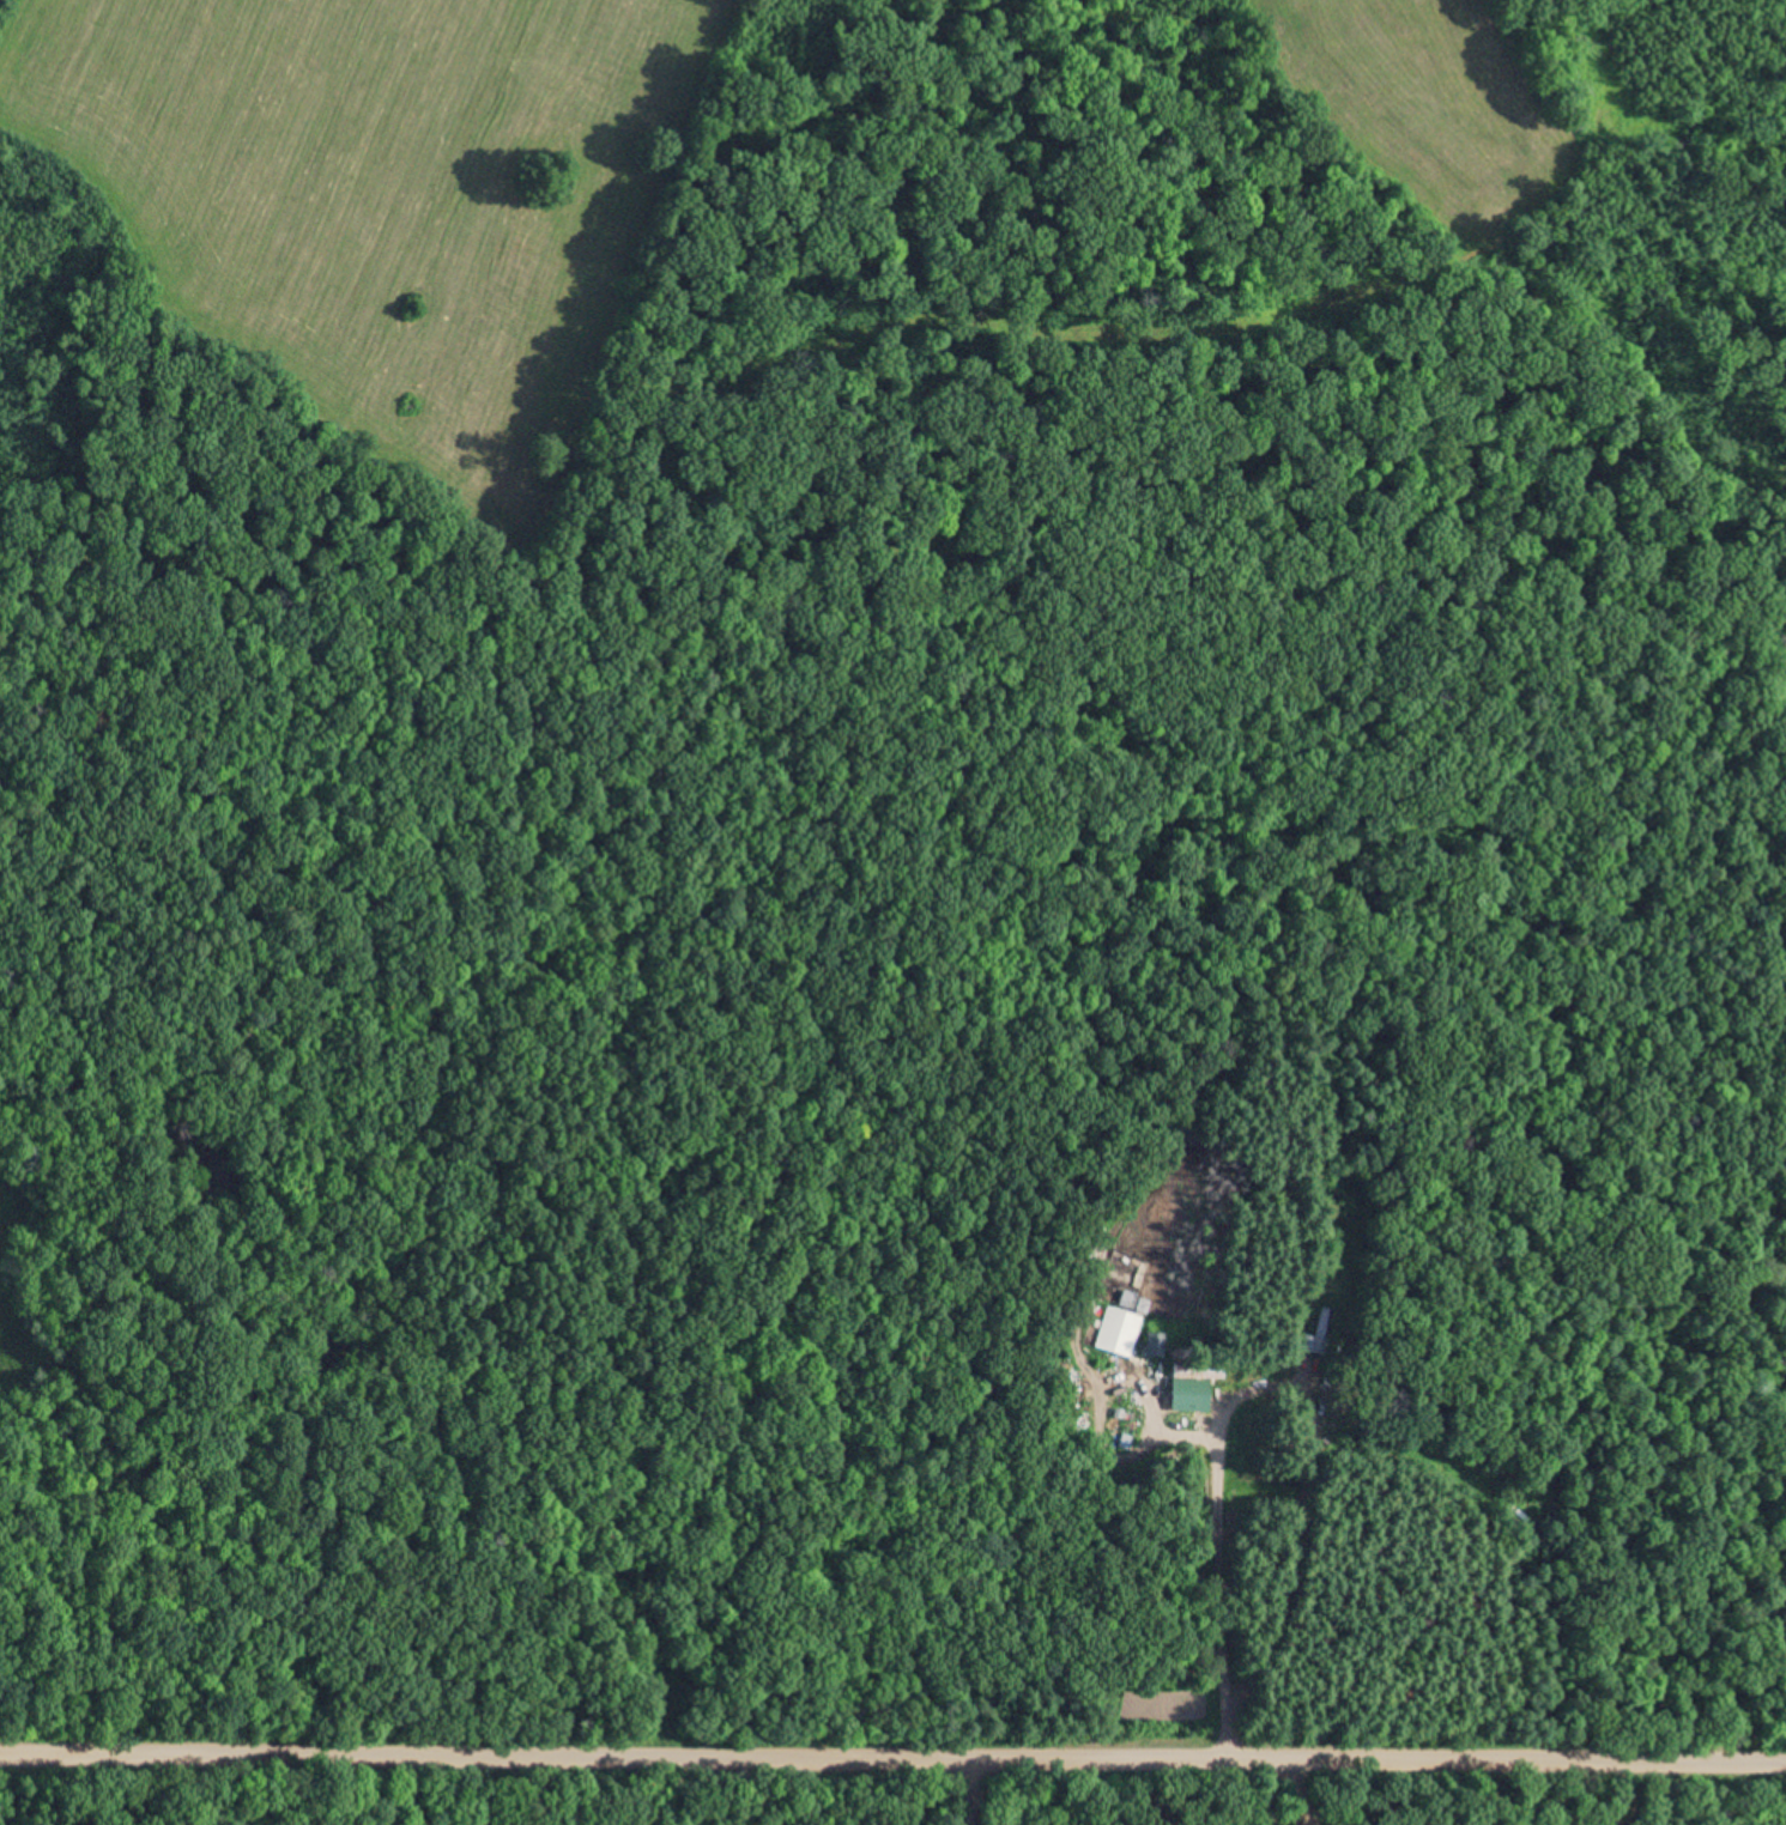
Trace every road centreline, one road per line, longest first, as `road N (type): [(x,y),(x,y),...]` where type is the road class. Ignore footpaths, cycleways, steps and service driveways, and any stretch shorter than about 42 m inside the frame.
road 1 (residential): [(0,1757),(1785,1768)]

